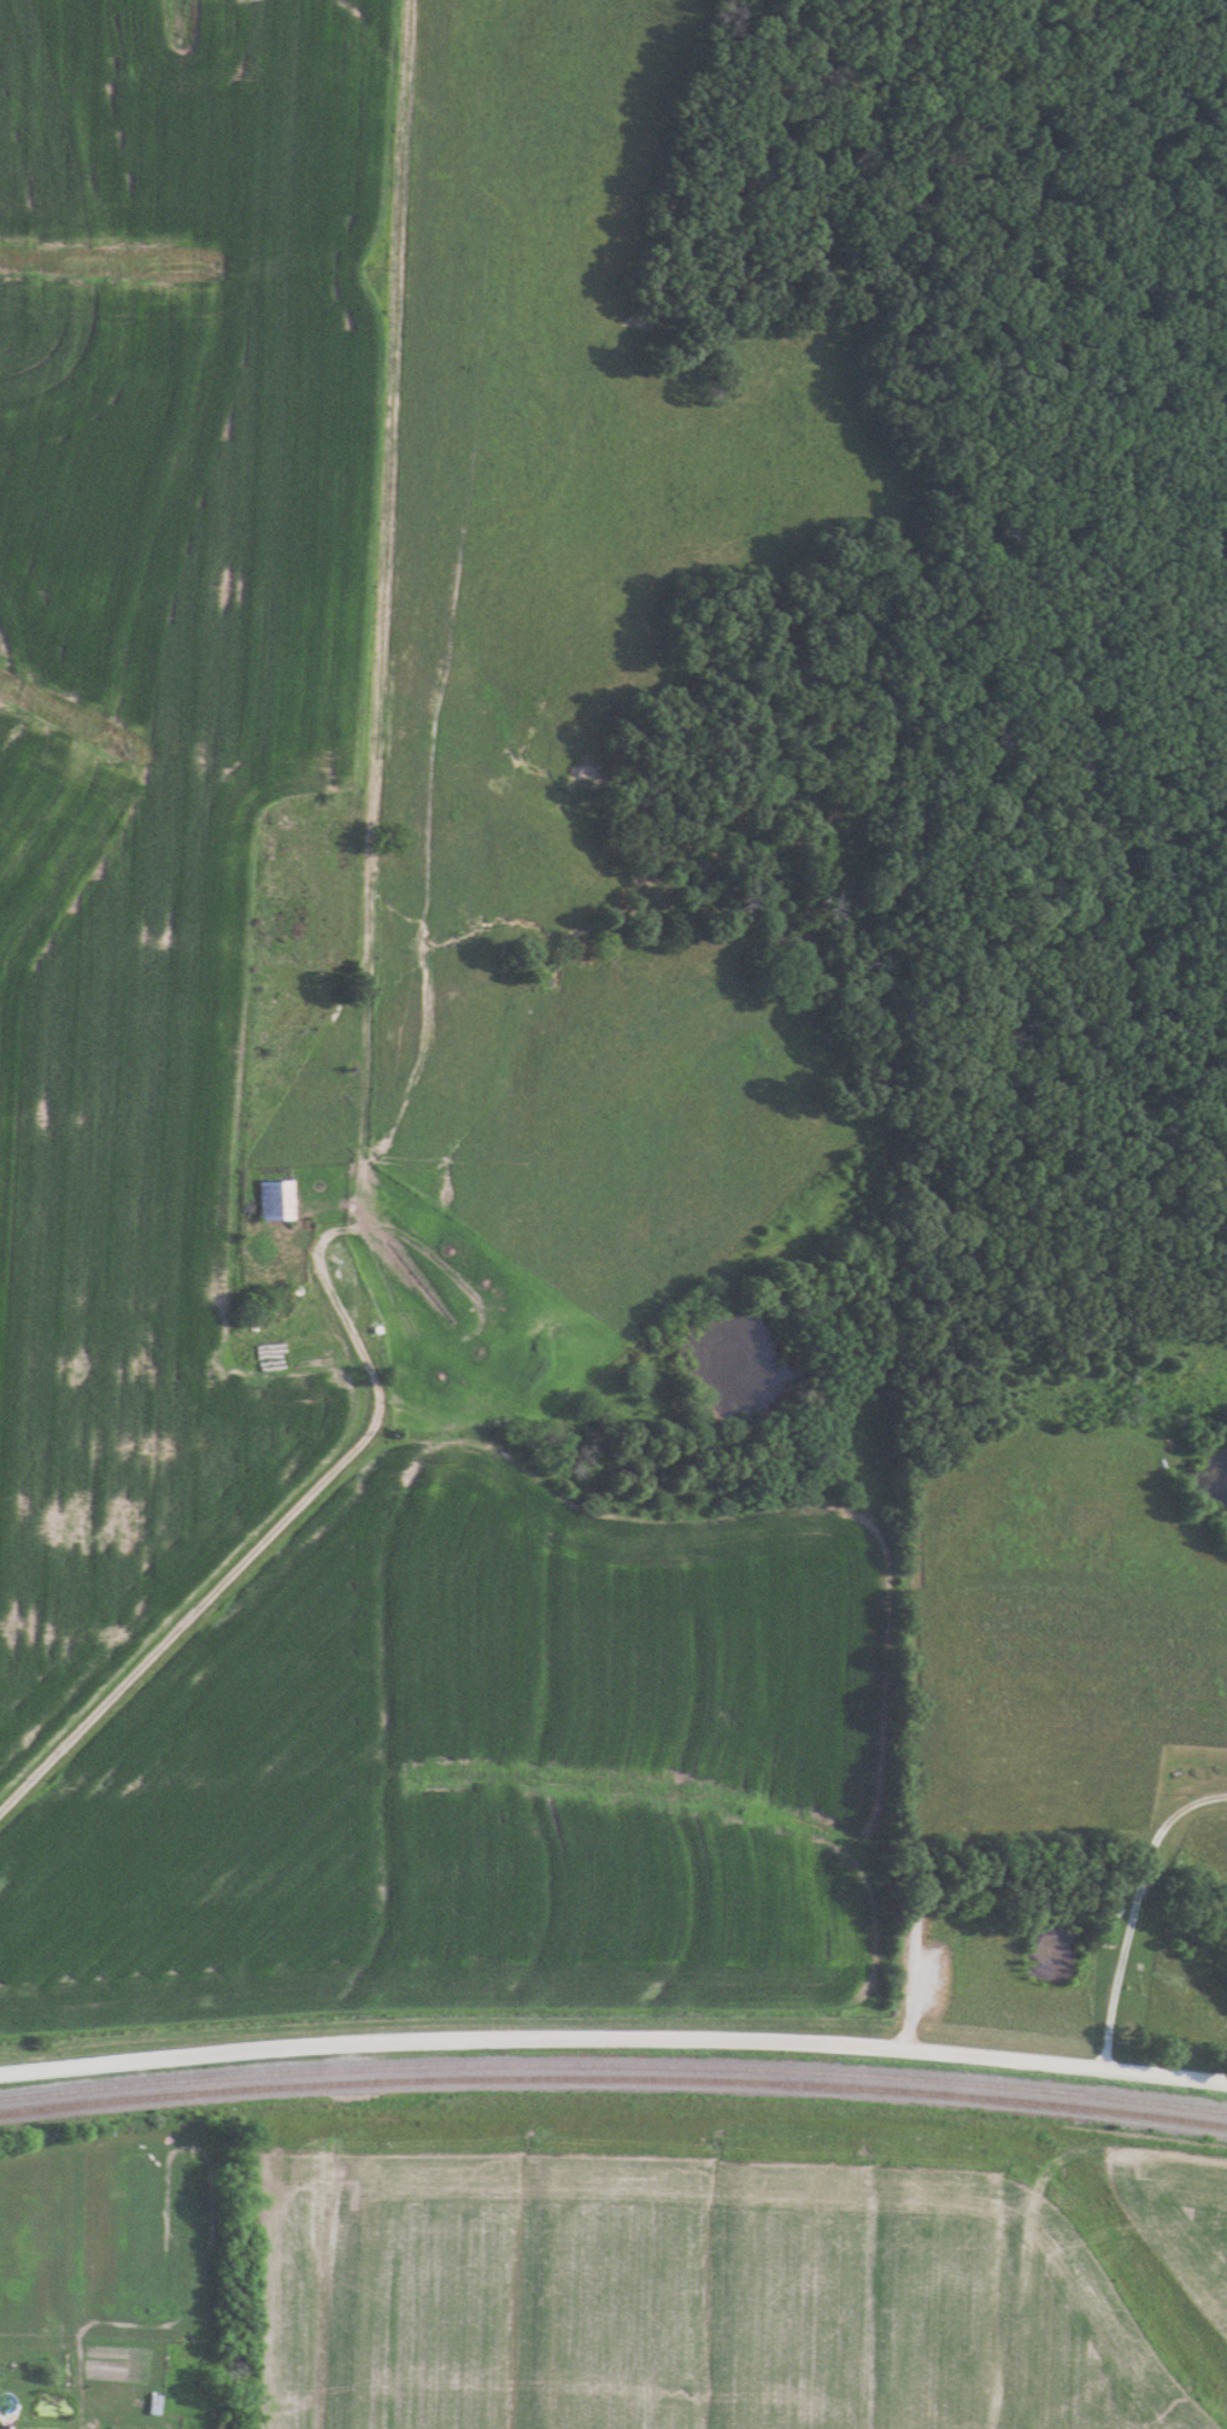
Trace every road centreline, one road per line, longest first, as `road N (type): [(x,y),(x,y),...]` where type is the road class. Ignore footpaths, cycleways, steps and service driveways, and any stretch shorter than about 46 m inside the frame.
road 1 (residential): [(0,2073),(280,2048),(685,2038),(890,2047),(1226,2083)]
road 2 (residential): [(0,1812),(364,1434),(375,1409),(369,1376)]

